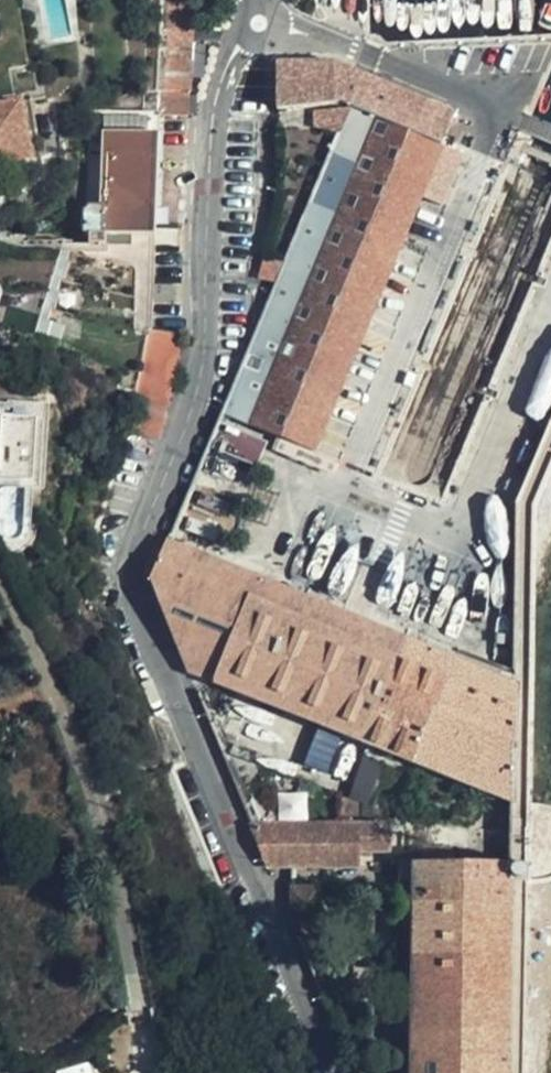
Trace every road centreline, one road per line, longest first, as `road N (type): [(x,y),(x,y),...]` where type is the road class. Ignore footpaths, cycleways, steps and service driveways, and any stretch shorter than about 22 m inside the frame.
road 1 (residential): [(333,1072),(138,609),(131,576),(136,541),(193,401),(205,348),(214,123),(238,47),(258,23),(253,0)]

